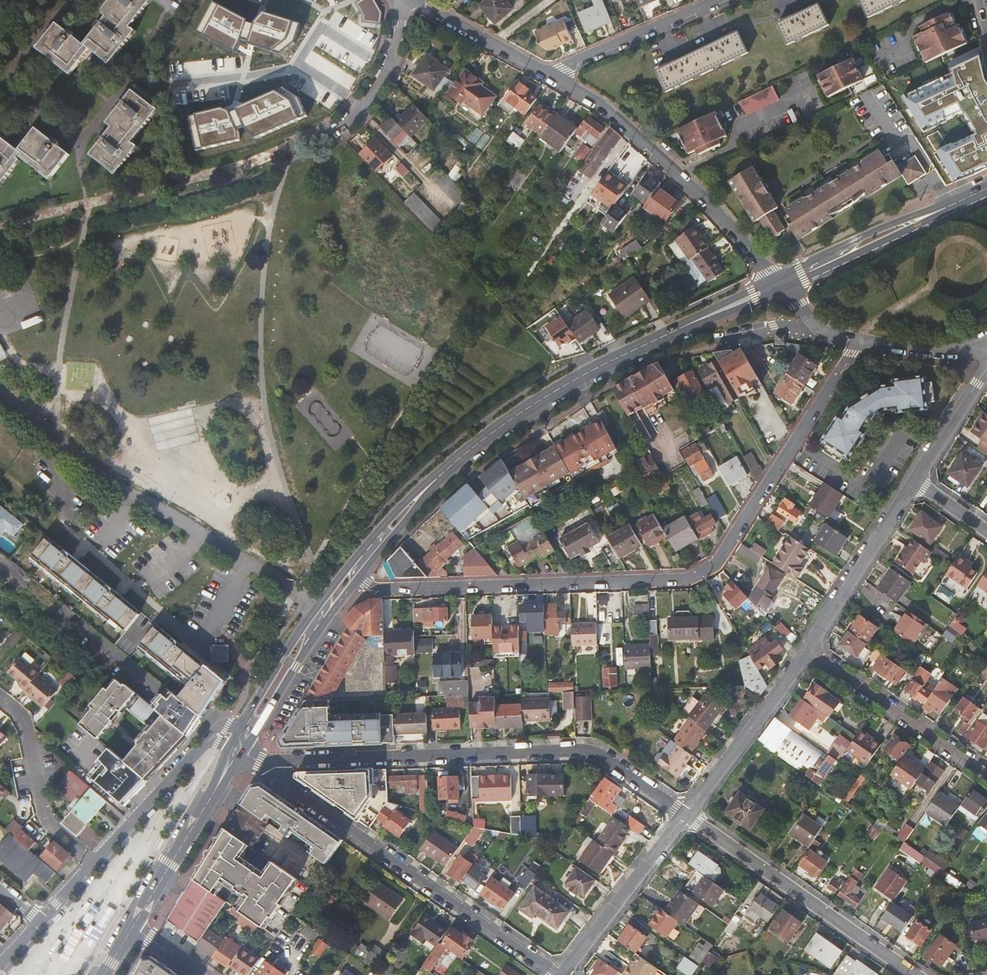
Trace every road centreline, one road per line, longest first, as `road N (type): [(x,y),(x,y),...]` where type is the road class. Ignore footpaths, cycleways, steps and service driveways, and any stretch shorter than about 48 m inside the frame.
road 1 (residential): [(359,577),(379,587),(700,573),(730,544),(855,342)]
road 2 (residential): [(271,762),(576,750),(606,757),(686,812)]
road 3 (residential): [(557,974),(284,782),(271,762)]
road 4 (unclassified): [(555,78),(669,162),(775,278)]
road 5 (residential): [(686,812),(918,974)]
road 6 (secondary): [(452,464),(578,377),(677,330)]
road 7 (residential): [(809,652),(986,776)]
road 8 (residential): [(562,974),(686,812)]
road 9 (residential): [(0,696),(22,713),(47,819),(97,863)]
road 10 (residential): [(686,812),(809,652)]
road 11 (residential): [(809,652),(916,482)]
road 12 (residential): [(97,863),(200,748),(215,734),(232,740)]
road 13 (residential): [(555,78),(579,58),(720,0)]
road 14 (secondary): [(785,287),(949,206)]
road 15 (secondary): [(132,929),(214,793)]
road 16 (secondary): [(317,607),(232,740)]
road 17 (secondary): [(359,577),(452,464)]
road 18 (residential): [(344,125),(390,66),(404,0)]
road 19 (residential): [(916,482),(986,367)]
road 20 (residential): [(855,342),(986,356)]
road 21 (secondary): [(244,751),(307,649)]

